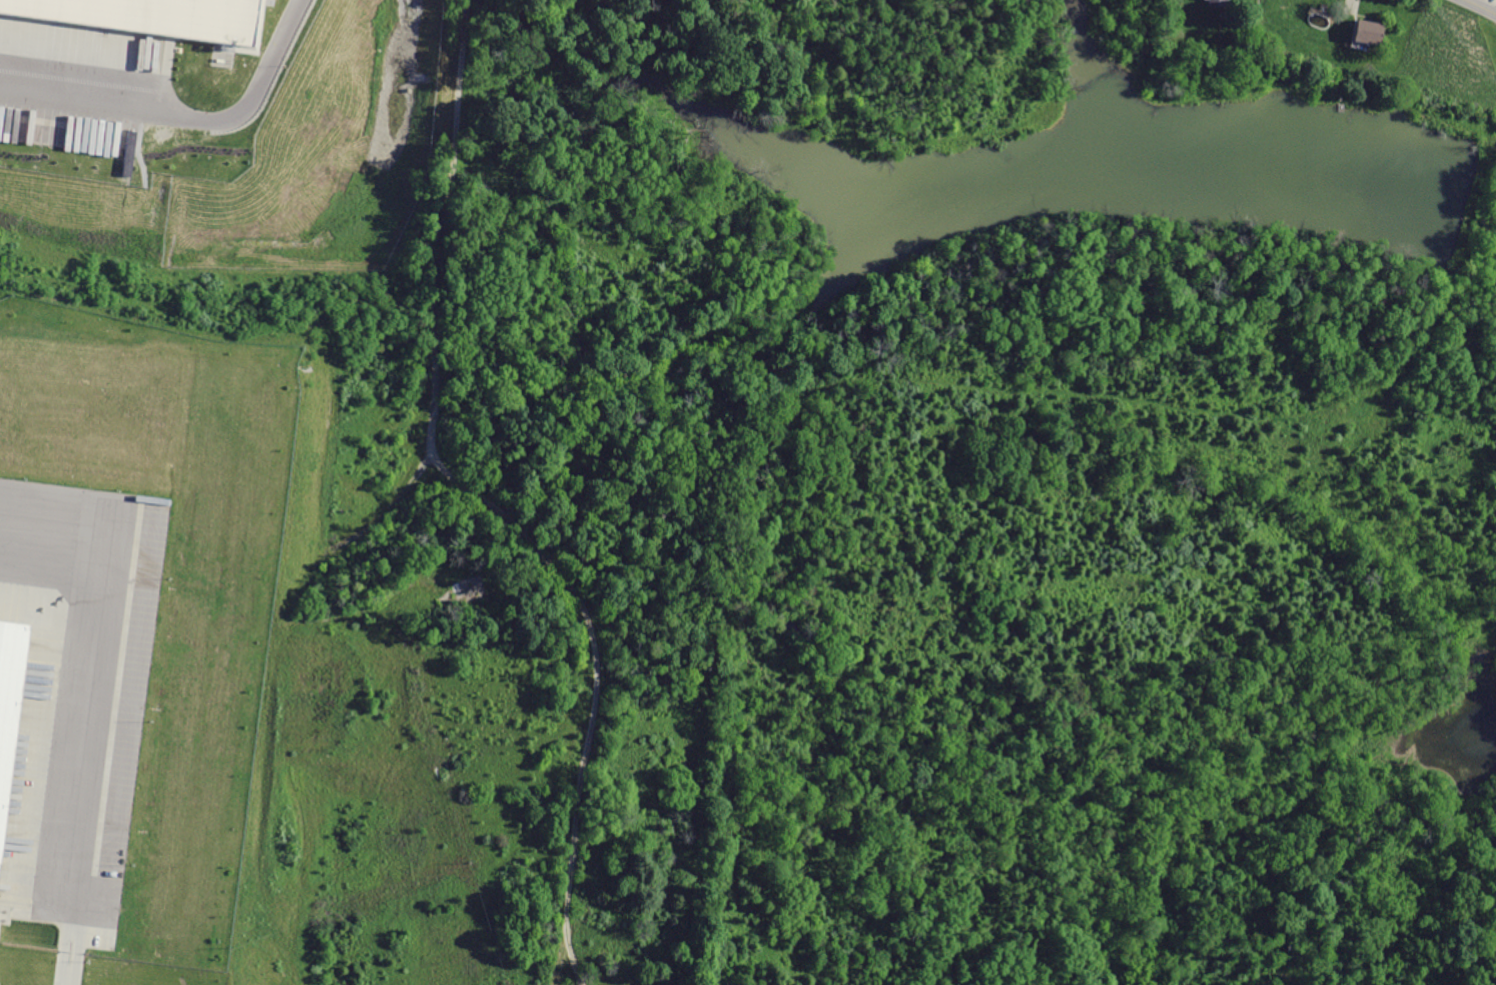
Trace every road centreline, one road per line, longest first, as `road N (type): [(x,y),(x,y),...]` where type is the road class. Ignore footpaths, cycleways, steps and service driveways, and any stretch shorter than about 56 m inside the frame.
road 1 (residential): [(469,0),(432,401)]

